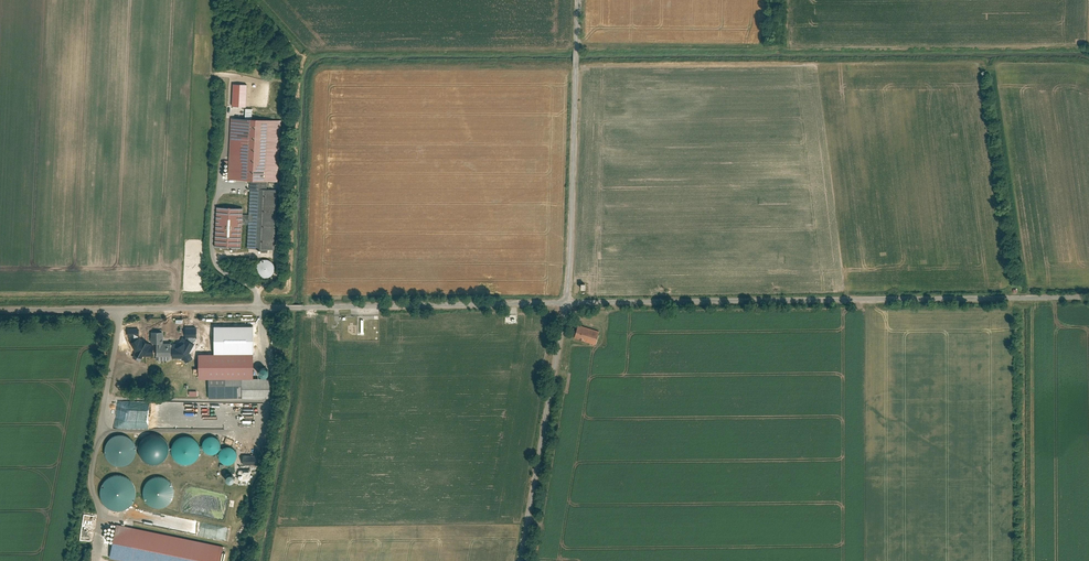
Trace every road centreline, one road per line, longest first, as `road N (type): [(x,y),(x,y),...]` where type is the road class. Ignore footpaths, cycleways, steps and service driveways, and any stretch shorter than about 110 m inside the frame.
road 1 (unclassified): [(0,311),(567,304)]
road 2 (unclassified): [(567,304),(1088,298)]
road 3 (unclassified): [(579,0),(567,304)]
road 4 (unclassified): [(567,304),(521,560)]
road 5 (track): [(104,310),(78,463),(83,483)]

